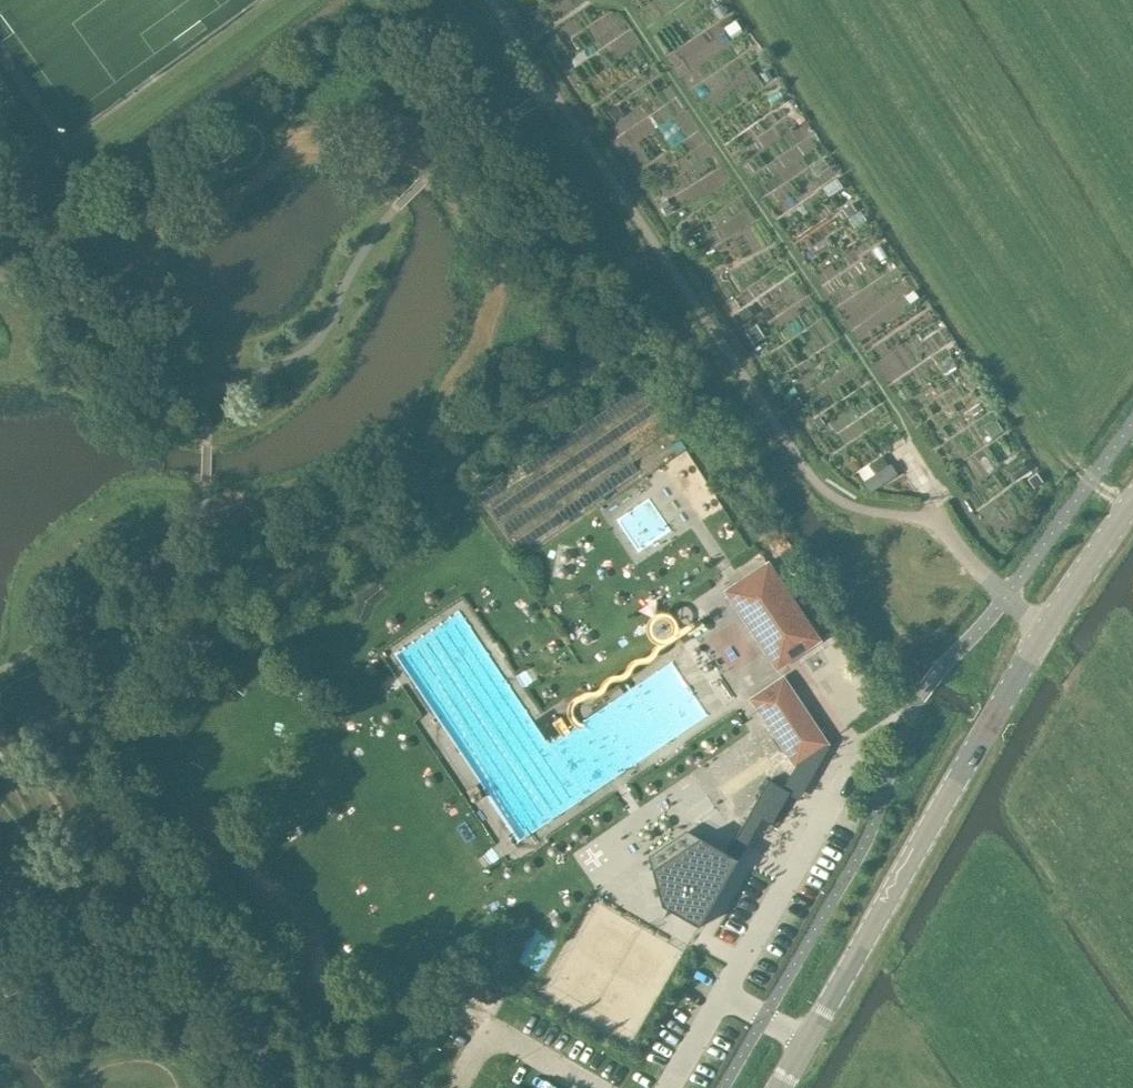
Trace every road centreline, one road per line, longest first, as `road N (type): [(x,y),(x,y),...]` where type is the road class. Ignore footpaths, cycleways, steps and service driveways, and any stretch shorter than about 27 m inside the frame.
road 1 (tertiary): [(780,1087),(1017,677),(1132,503)]

